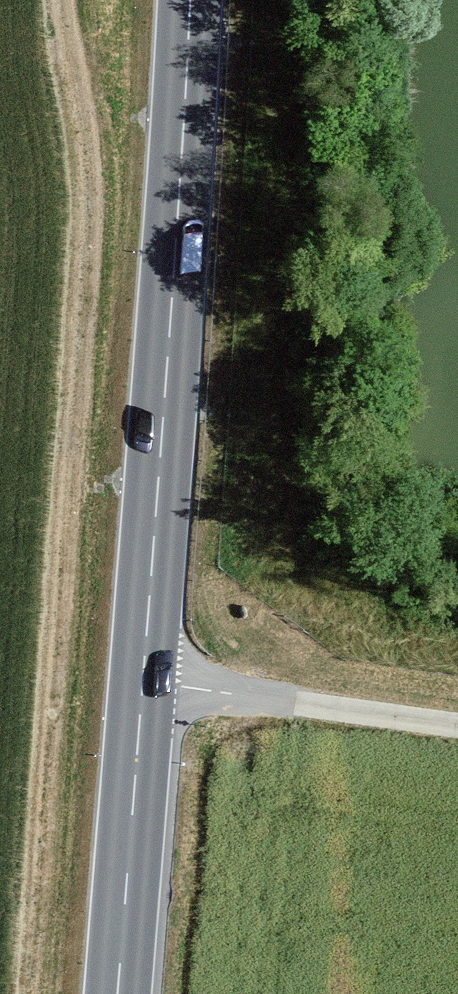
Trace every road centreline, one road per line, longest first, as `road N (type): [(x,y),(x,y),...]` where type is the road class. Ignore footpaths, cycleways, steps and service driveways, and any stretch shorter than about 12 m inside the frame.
road 1 (track): [(68,0),(94,196),(35,993)]
road 2 (secondary): [(190,0),(118,993)]
road 3 (track): [(457,725),(143,682)]

